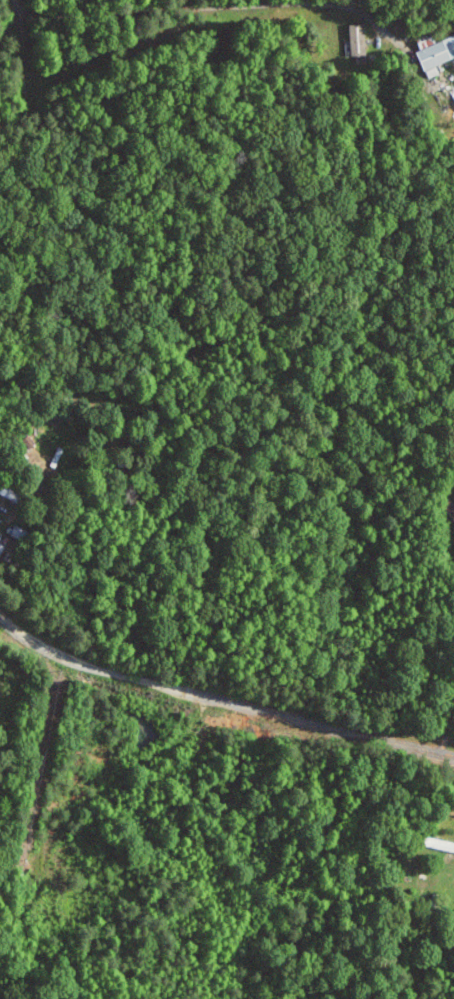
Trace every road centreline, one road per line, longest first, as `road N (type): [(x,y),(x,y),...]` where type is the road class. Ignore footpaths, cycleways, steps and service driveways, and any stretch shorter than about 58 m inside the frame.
road 1 (residential): [(0,617),(74,661),(453,758)]

